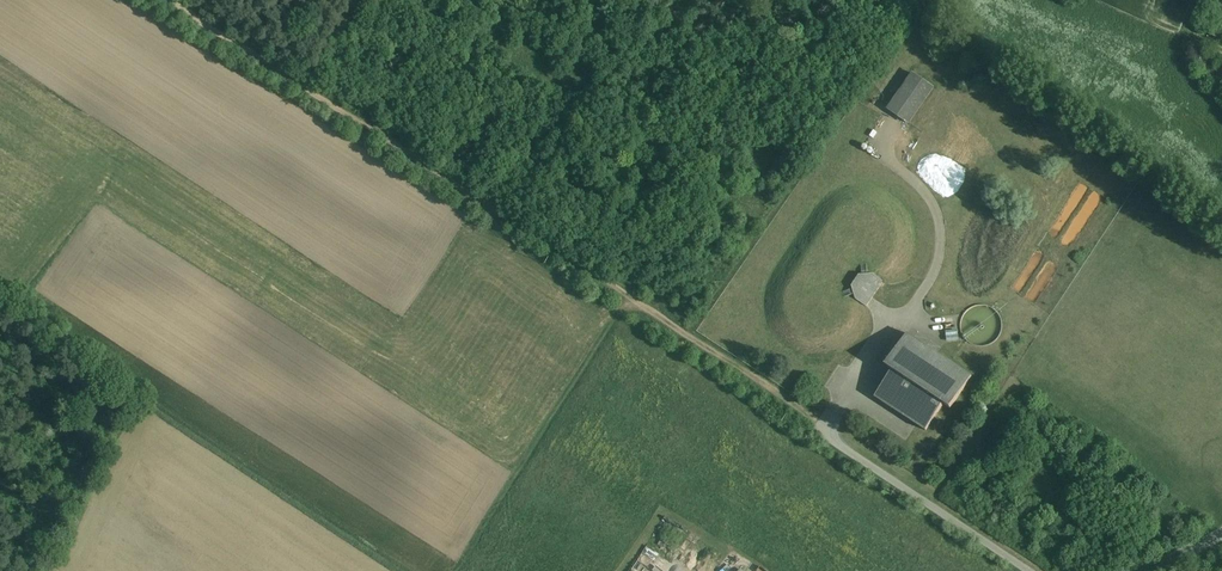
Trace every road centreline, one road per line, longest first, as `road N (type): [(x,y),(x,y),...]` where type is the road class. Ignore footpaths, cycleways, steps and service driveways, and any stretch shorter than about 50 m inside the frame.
road 1 (track): [(169,0),(826,430)]
road 2 (track): [(634,302),(612,314),(515,470)]

